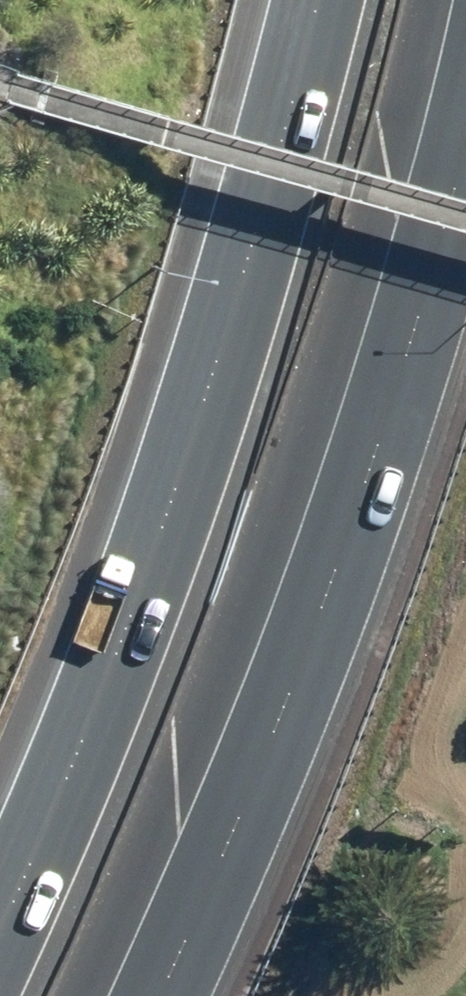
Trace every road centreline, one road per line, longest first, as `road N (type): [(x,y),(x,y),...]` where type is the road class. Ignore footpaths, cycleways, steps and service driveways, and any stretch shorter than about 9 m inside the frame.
road 1 (motorway): [(0,917),(155,524),(305,0)]
road 2 (motorway): [(465,174),(344,580),(179,995)]

